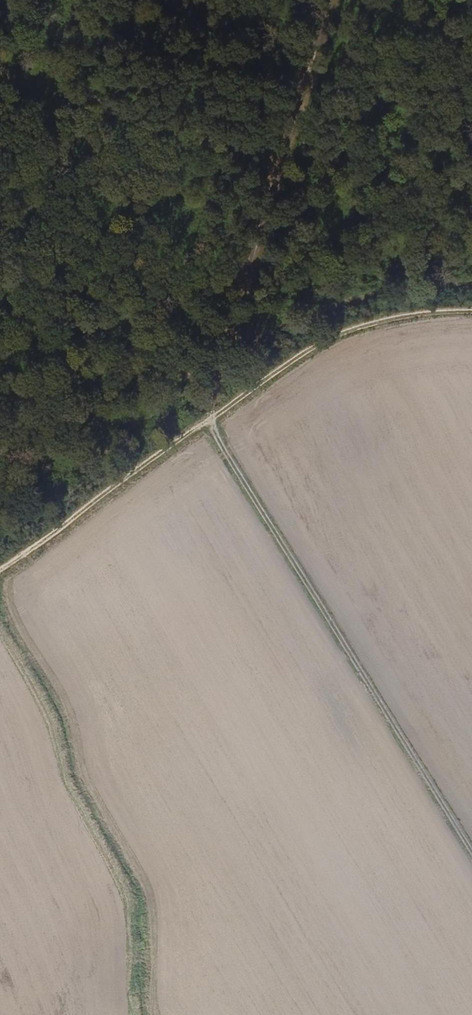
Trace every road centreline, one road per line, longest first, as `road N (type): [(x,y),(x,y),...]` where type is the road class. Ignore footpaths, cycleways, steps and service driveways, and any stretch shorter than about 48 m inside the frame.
road 1 (track): [(330,0),(212,385),(208,424),(471,851)]
road 2 (track): [(471,315),(344,332),(0,564)]

